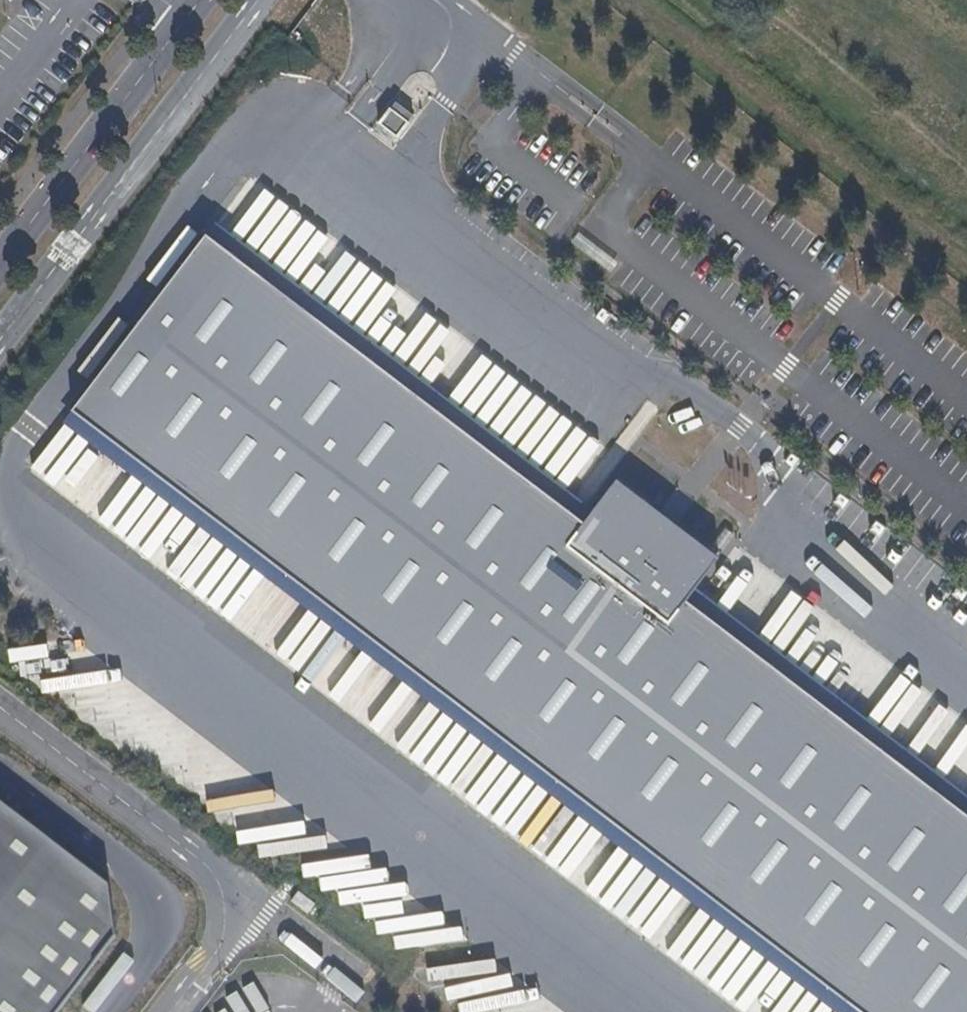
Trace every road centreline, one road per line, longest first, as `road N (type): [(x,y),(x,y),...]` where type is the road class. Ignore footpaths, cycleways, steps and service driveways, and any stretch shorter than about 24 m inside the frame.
road 1 (unclassified): [(13,718),(353,984)]
road 2 (unclassified): [(0,342),(258,0)]
road 3 (unclassified): [(199,0),(0,262)]

